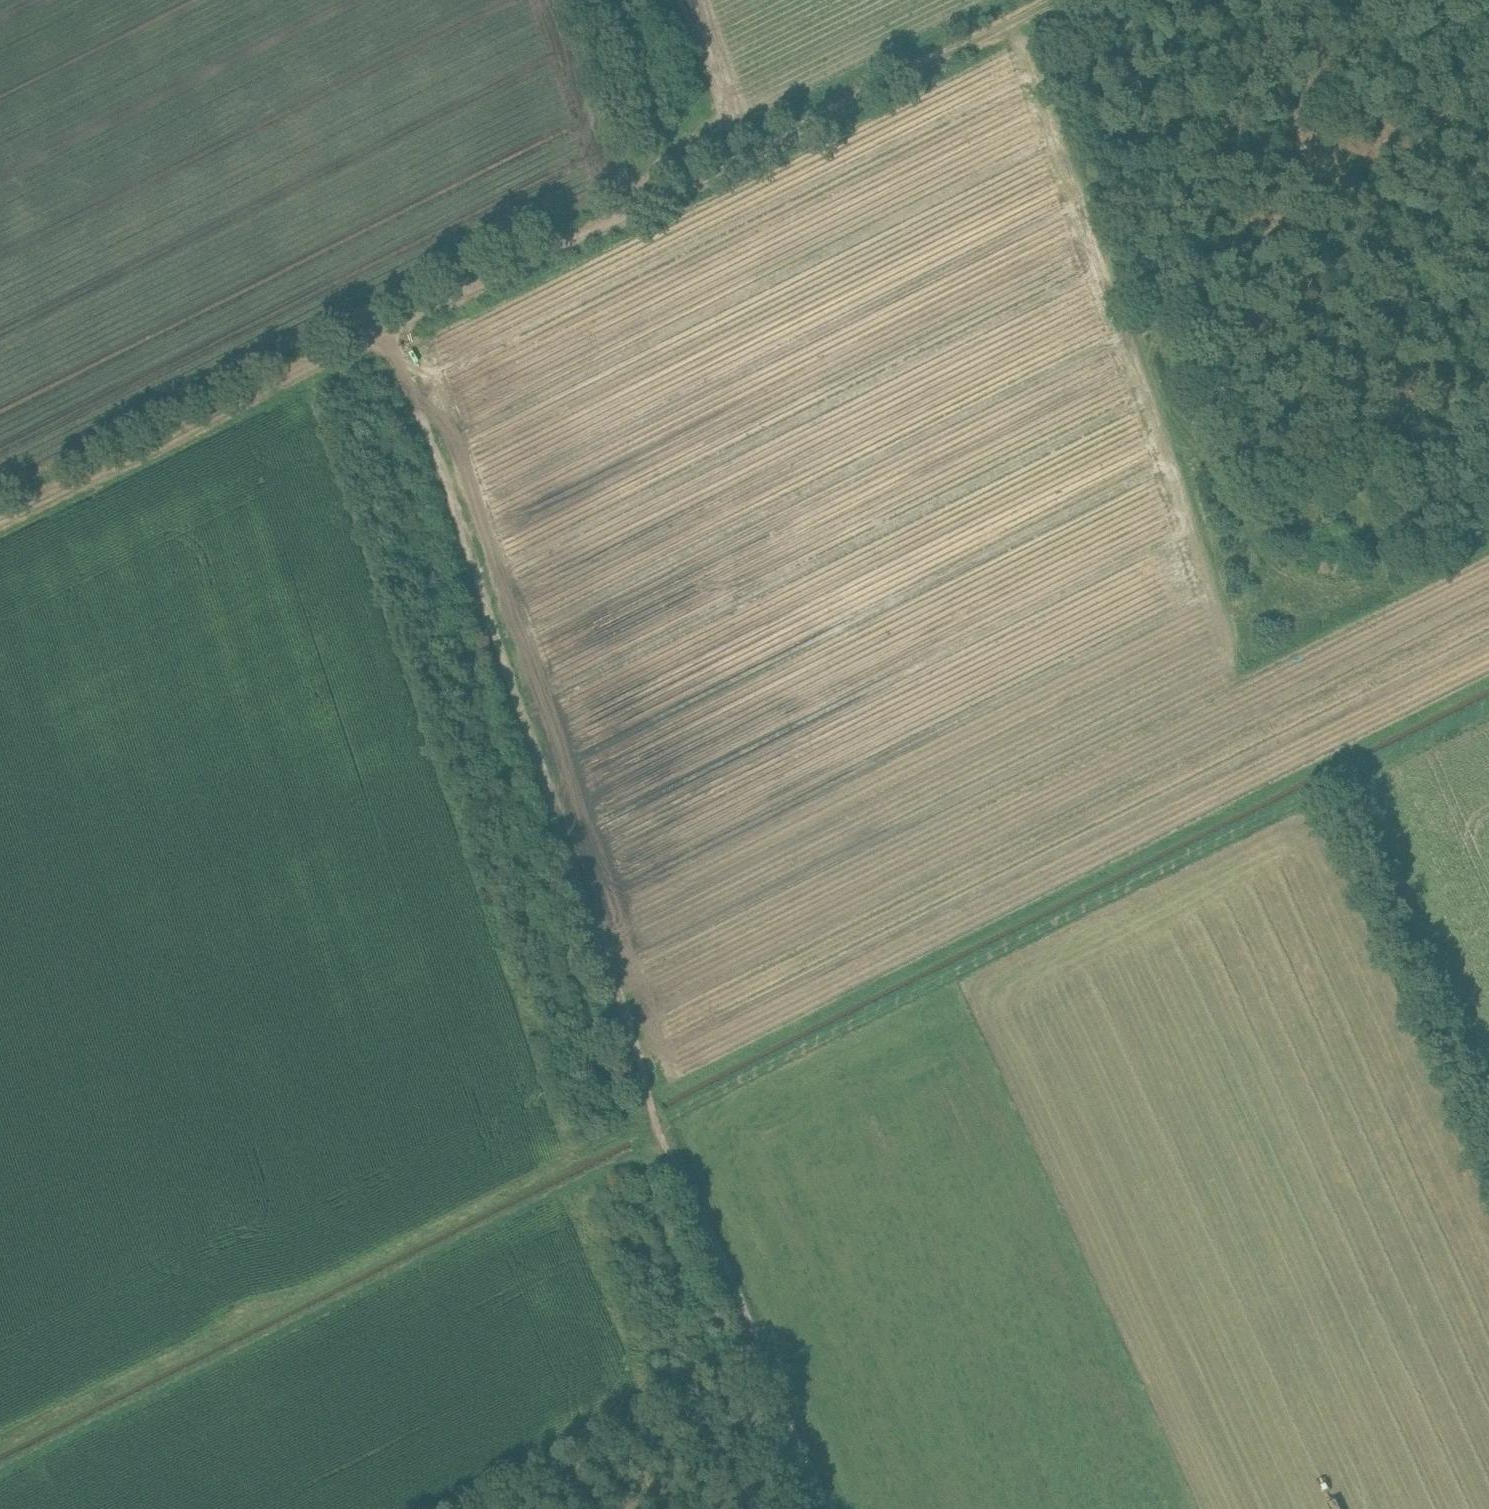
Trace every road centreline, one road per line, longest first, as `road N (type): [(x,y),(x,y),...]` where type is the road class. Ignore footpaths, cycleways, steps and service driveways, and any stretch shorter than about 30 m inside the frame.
road 1 (track): [(381,331),(653,1135),(822,1508)]
road 2 (track): [(1068,0),(622,218)]
road 3 (track): [(381,331),(0,517)]
road 4 (track): [(622,218),(381,331)]

